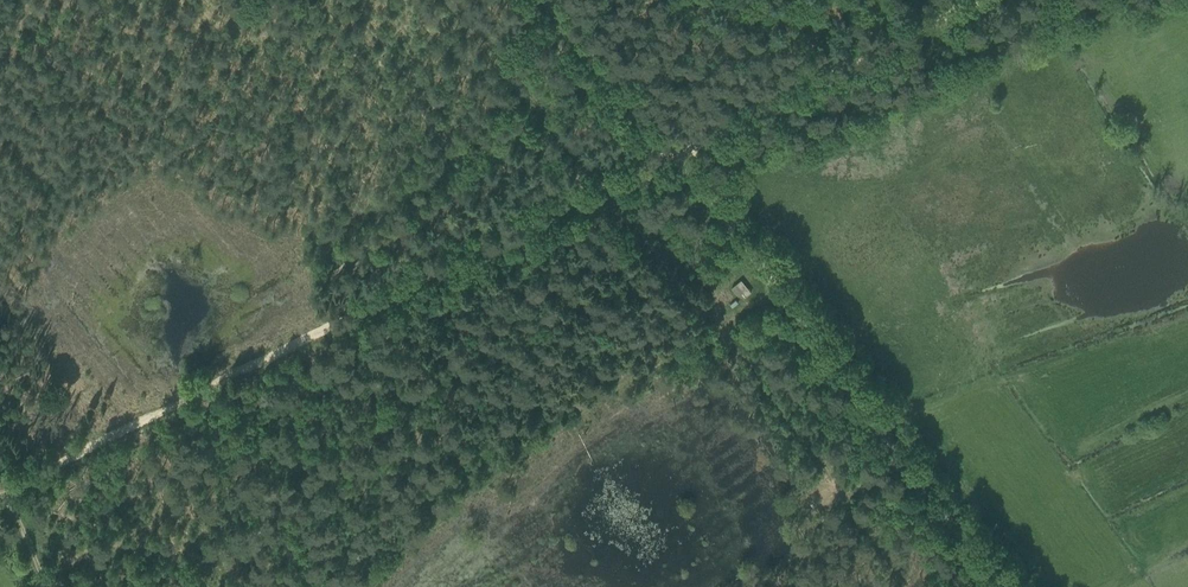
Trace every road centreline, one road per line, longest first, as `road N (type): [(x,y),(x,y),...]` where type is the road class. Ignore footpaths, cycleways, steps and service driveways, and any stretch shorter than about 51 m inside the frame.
road 1 (track): [(673,155),(0,481)]
road 2 (track): [(994,586),(673,155)]
road 3 (track): [(345,586),(427,487),(596,362),(781,296)]
road 4 (track): [(673,155),(987,0)]
road 5 (track): [(673,155),(544,0)]

